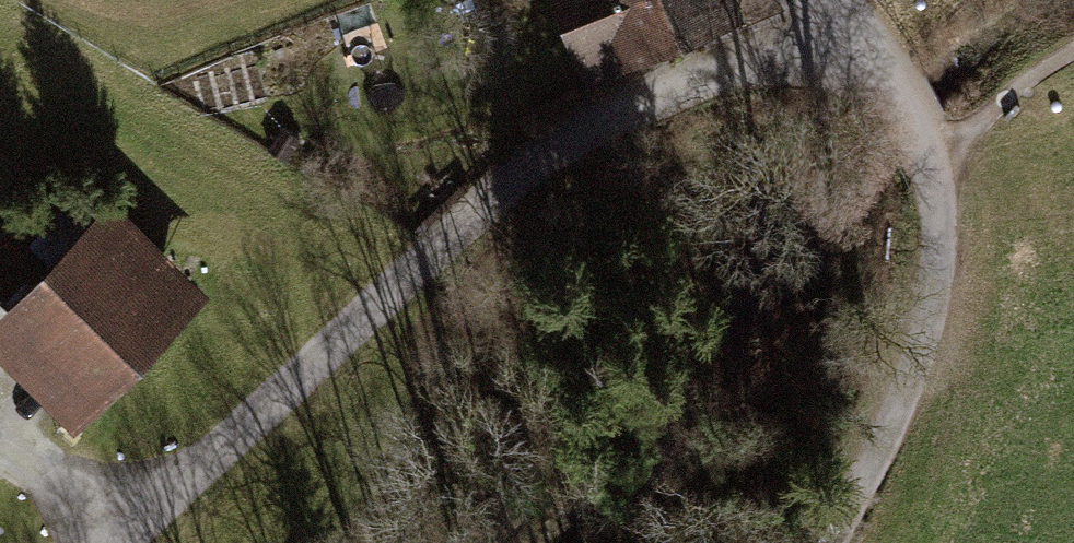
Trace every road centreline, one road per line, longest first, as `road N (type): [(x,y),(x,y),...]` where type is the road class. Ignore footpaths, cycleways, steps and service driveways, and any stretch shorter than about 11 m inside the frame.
road 1 (unclassified): [(131,542),(545,154),(840,13)]
road 2 (unclassified): [(840,13),(902,102),(932,168),(928,309),(895,415),(823,542)]
road 3 (track): [(157,520),(0,449)]

